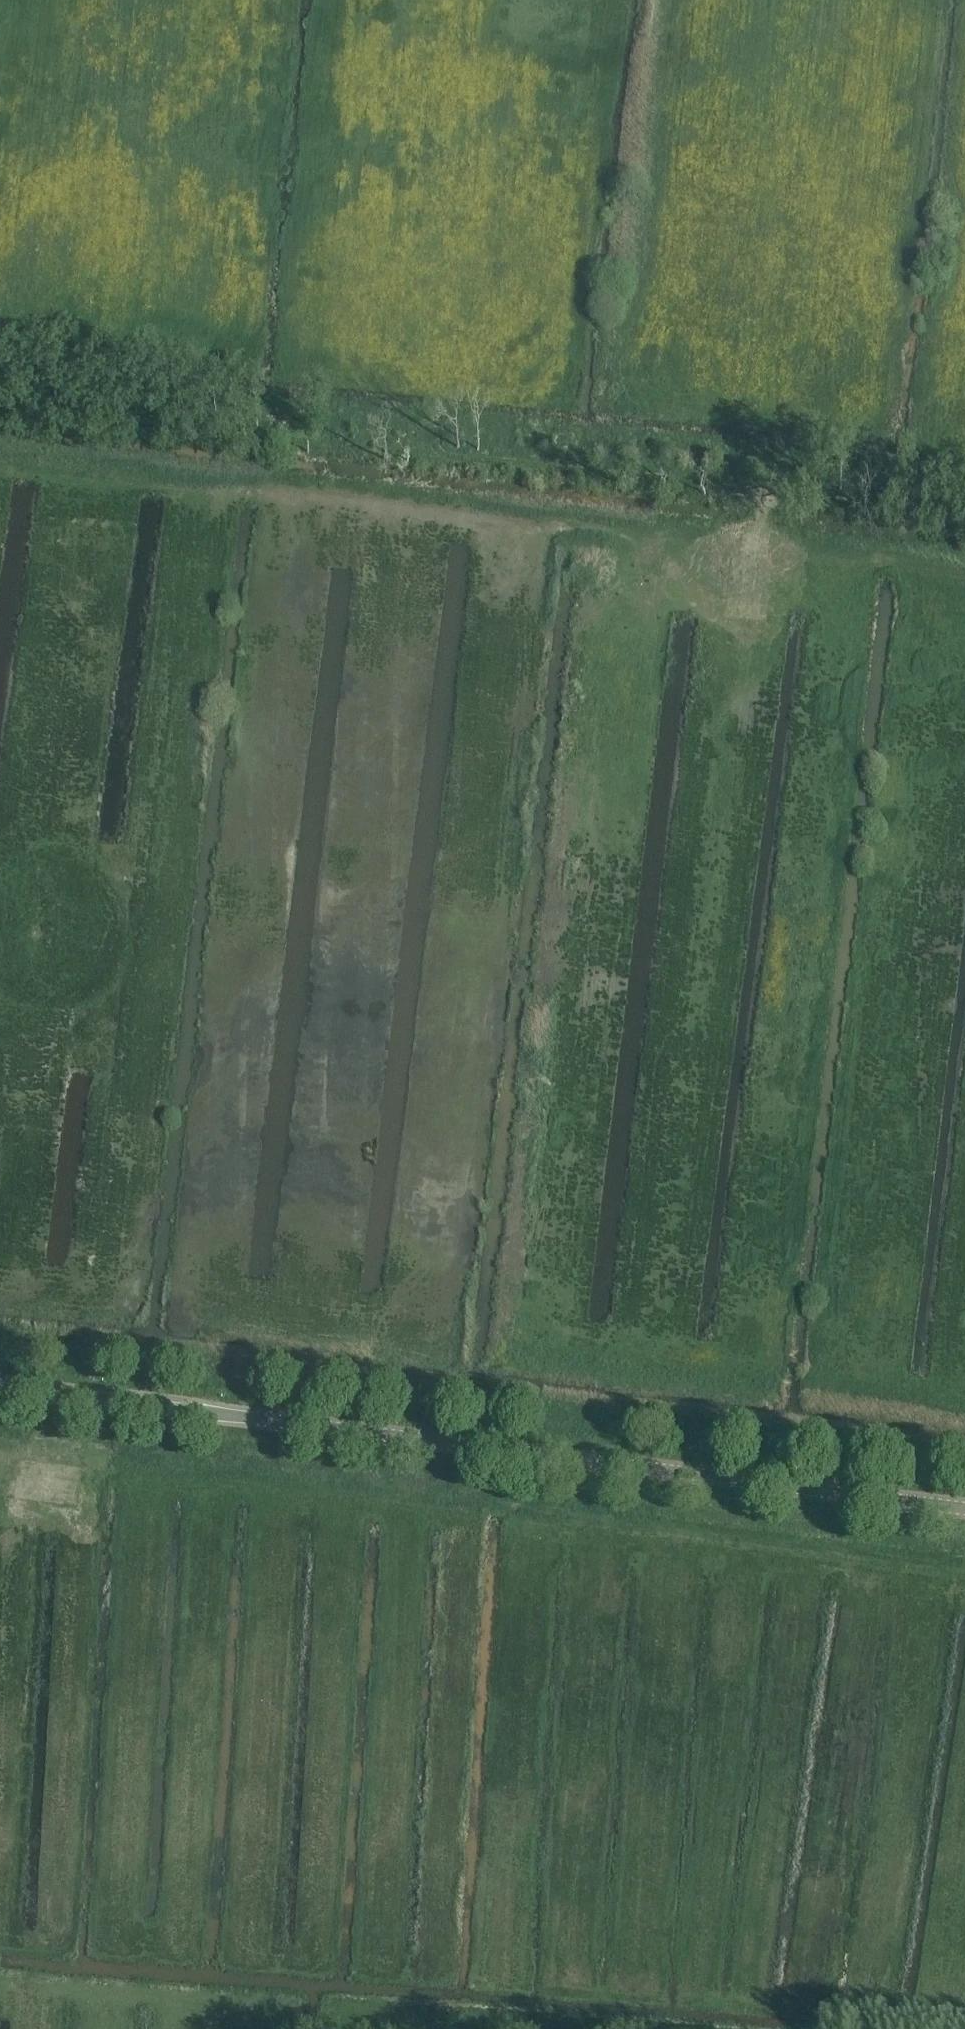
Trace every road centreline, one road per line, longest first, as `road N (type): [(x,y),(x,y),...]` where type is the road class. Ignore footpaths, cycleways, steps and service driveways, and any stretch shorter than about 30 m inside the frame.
road 1 (tertiary): [(964,1501),(0,1382)]
road 2 (track): [(0,407),(964,515)]

